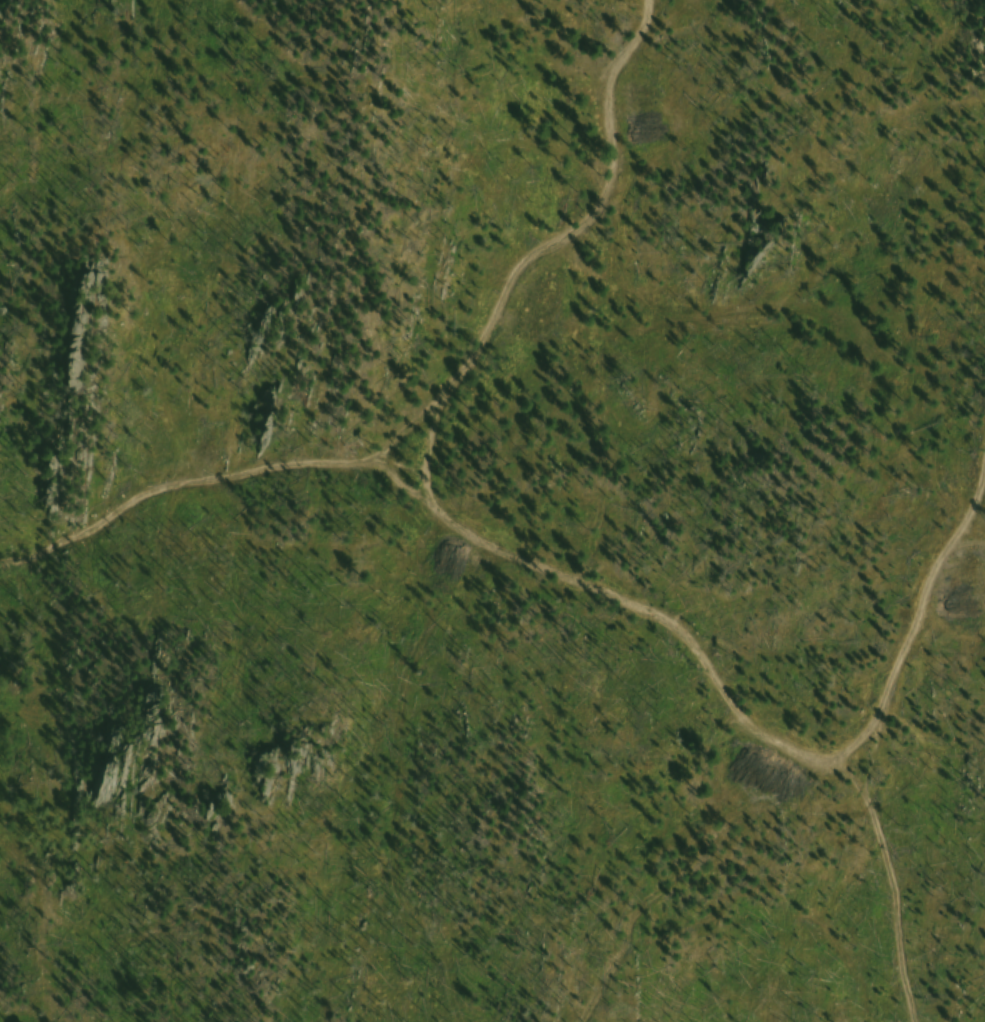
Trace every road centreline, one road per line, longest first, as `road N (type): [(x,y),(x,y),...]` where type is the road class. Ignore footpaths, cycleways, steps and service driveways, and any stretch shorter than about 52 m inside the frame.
road 1 (track): [(950,540),(860,720),(822,750),(779,743),(732,709),(682,632),(590,580),(470,534),(412,486),(360,460),(264,462),(158,484),(0,556)]

